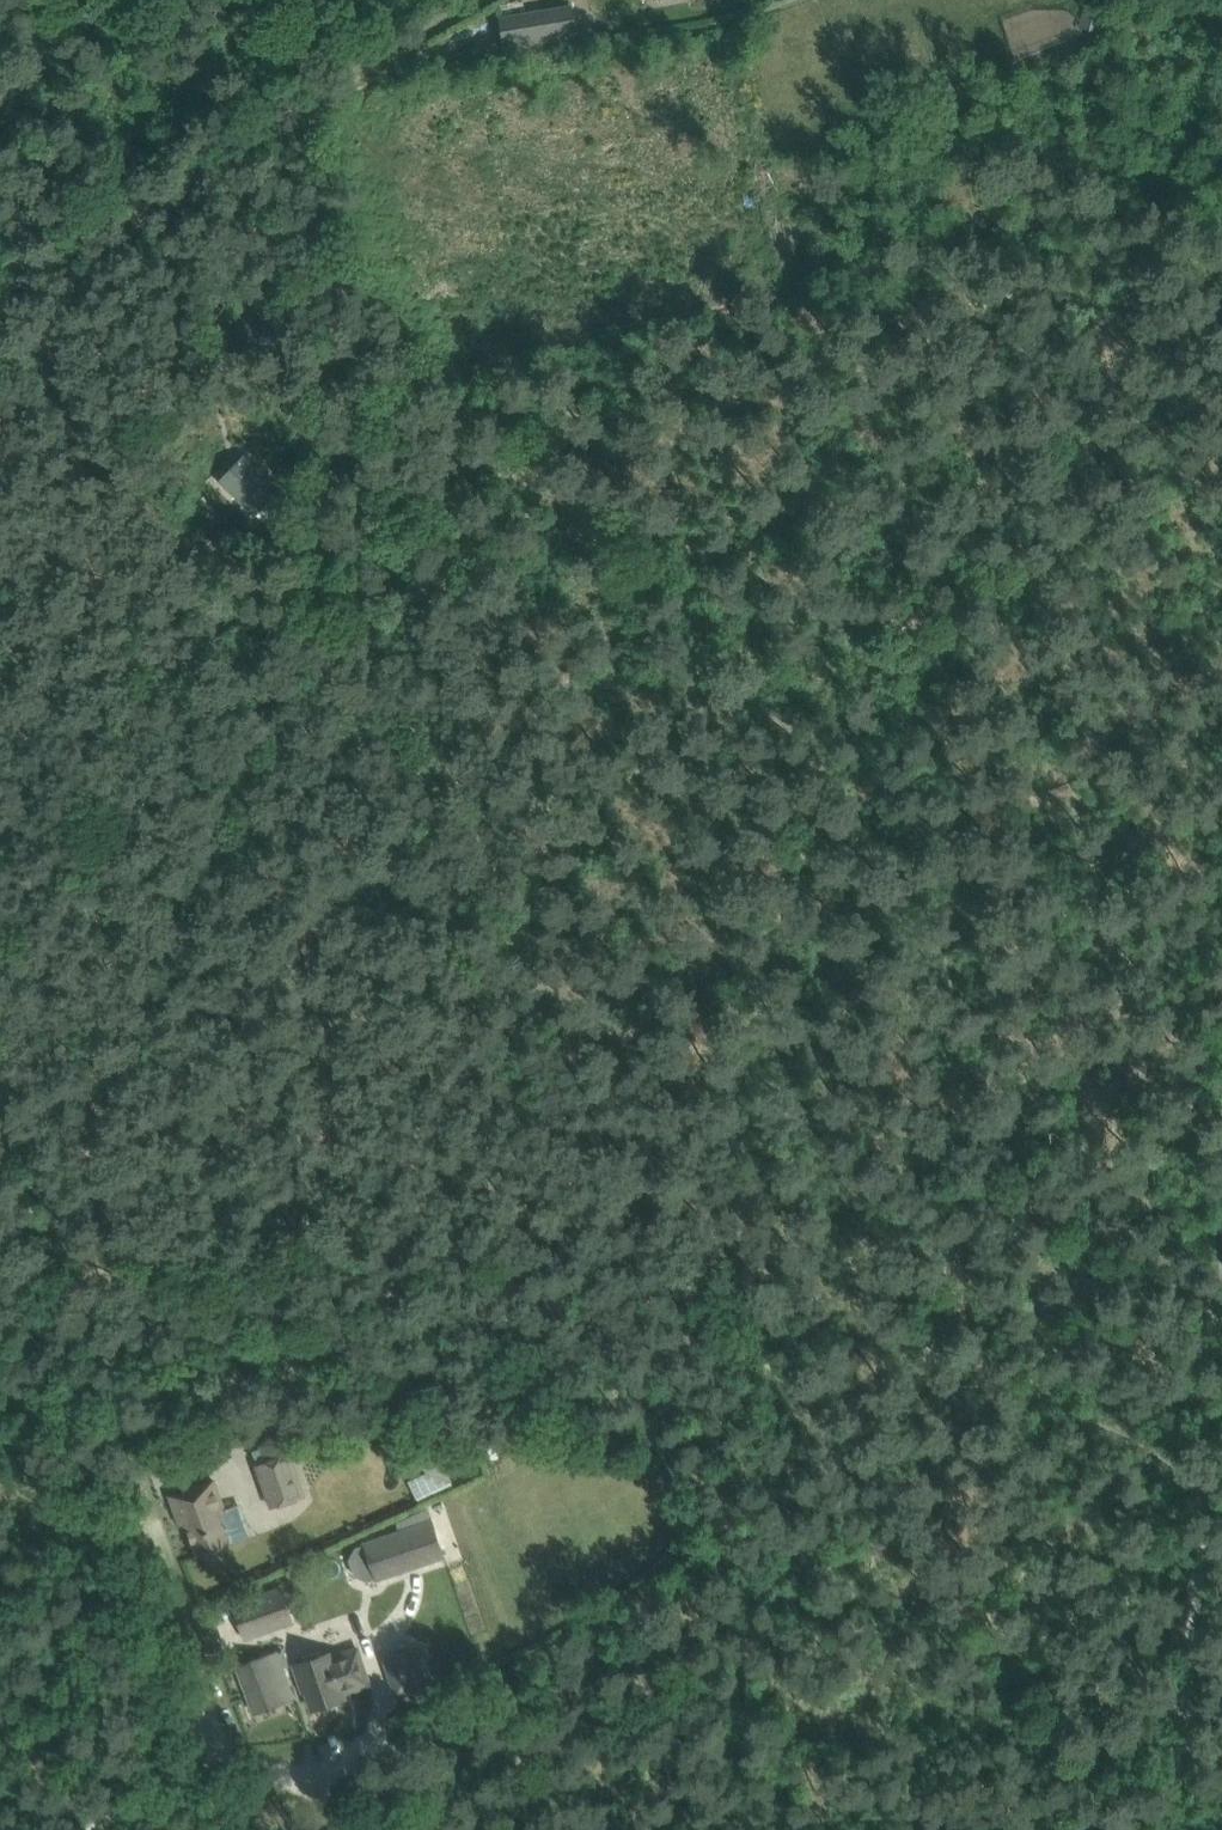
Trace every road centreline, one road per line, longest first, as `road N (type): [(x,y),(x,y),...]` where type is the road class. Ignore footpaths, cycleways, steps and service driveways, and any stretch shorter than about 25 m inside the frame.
road 1 (unclassified): [(0,282),(335,88),(466,0)]
road 2 (track): [(1185,1829),(1221,1392)]
road 3 (unclassified): [(236,1734),(136,1481)]
road 4 (unclassified): [(99,1829),(236,1734)]
road 5 (unclassified): [(323,1829),(285,1763),(236,1734)]

